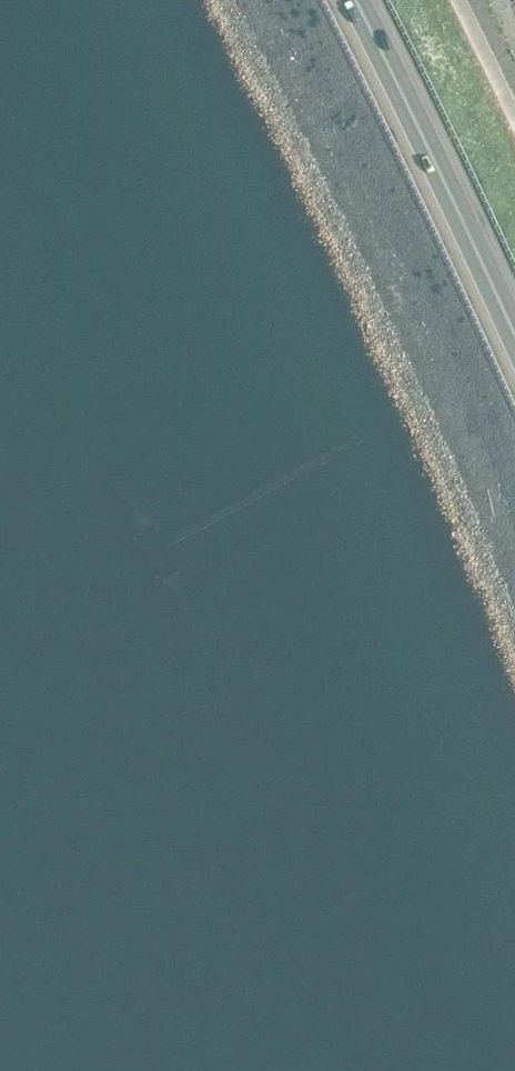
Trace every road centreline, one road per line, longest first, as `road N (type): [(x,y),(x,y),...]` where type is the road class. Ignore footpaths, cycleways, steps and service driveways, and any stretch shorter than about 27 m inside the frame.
road 1 (trunk): [(514,407),(324,0)]

